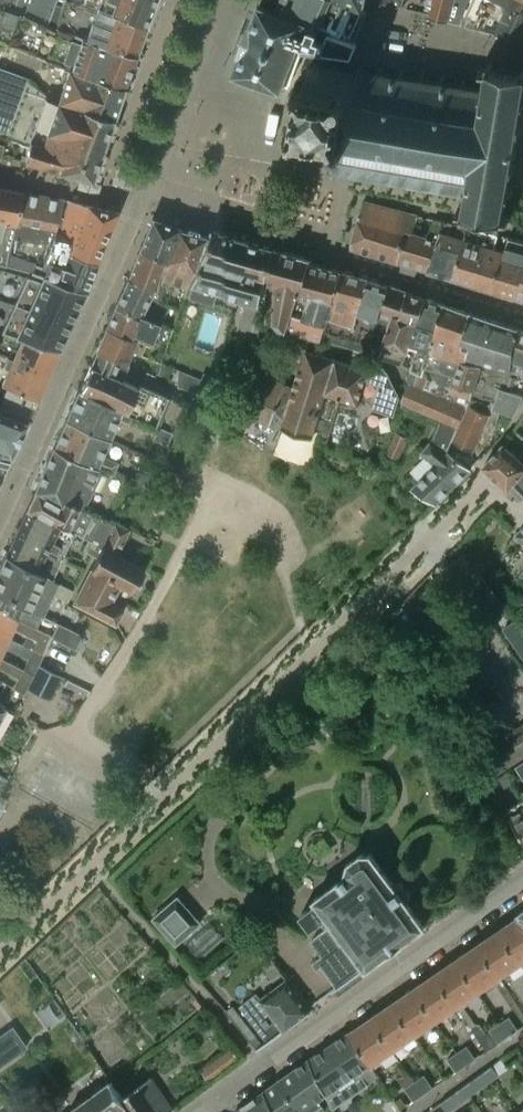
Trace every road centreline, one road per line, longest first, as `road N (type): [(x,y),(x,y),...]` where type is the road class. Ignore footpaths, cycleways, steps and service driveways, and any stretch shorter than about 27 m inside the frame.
road 1 (residential): [(0,954),(422,546)]
road 2 (residential): [(522,884),(220,1097)]
road 3 (residential): [(0,521),(146,191)]
road 4 (residential): [(146,191),(219,0)]
road 5 (residential): [(522,683),(422,546)]
road 6 (residential): [(288,225),(146,191)]

